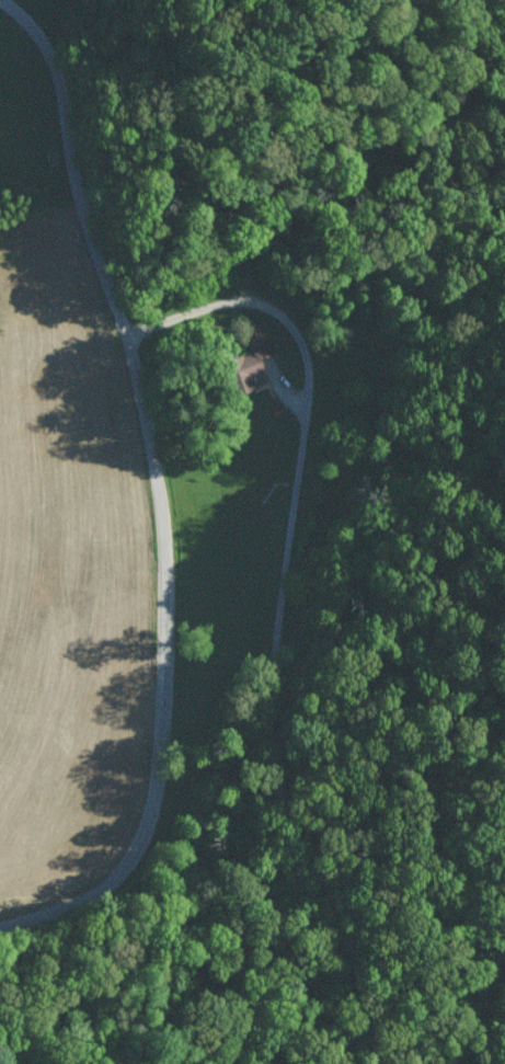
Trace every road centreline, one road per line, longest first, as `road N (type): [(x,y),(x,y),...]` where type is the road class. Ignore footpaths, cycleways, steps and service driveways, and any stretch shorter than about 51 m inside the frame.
road 1 (tertiary): [(0,929),(95,894),(141,848),(161,768),(171,632),(167,528),(125,333),(76,195),(59,65),(5,0)]
road 2 (residential): [(367,1063),(289,824),(265,710),(310,414),(302,348),(279,311),(231,301),(125,333)]
road 3 (residential): [(504,935),(453,1063)]

